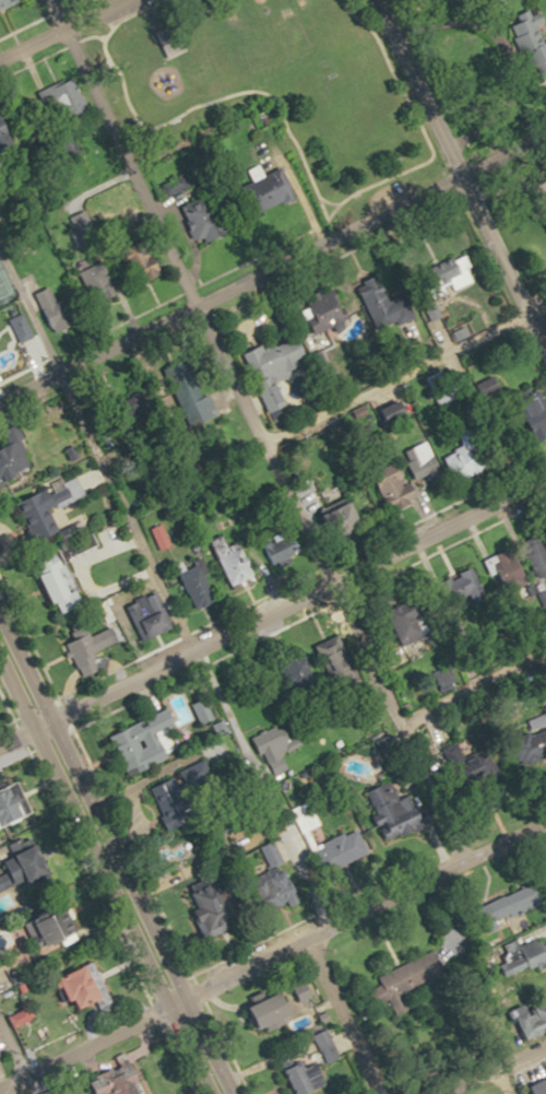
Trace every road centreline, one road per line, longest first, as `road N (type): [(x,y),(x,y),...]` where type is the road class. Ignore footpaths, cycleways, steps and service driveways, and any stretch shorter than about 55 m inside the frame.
road 1 (residential): [(456,861),(48,0)]
road 2 (residential): [(0,397),(545,127)]
road 3 (residential): [(33,721),(545,472)]
road 4 (tertiary): [(211,1093),(0,653)]
road 5 (residential): [(169,1007),(545,819)]
road 6 (tertiary): [(545,357),(376,0)]
road 7 (residential): [(0,1088),(169,1007)]
road 8 (residential): [(313,929),(391,1093)]
road 9 (residential): [(0,62),(120,0)]

